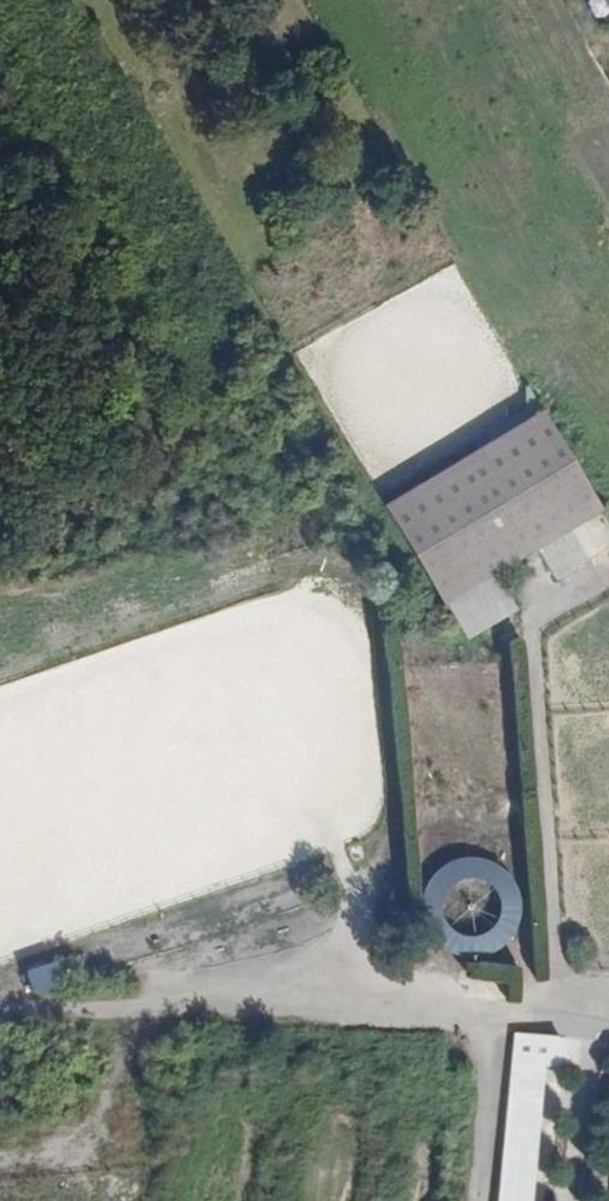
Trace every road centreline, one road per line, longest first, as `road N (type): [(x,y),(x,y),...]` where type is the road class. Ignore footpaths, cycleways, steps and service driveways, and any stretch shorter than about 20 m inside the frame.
road 1 (track): [(0,1013),(340,1003),(517,1015)]

